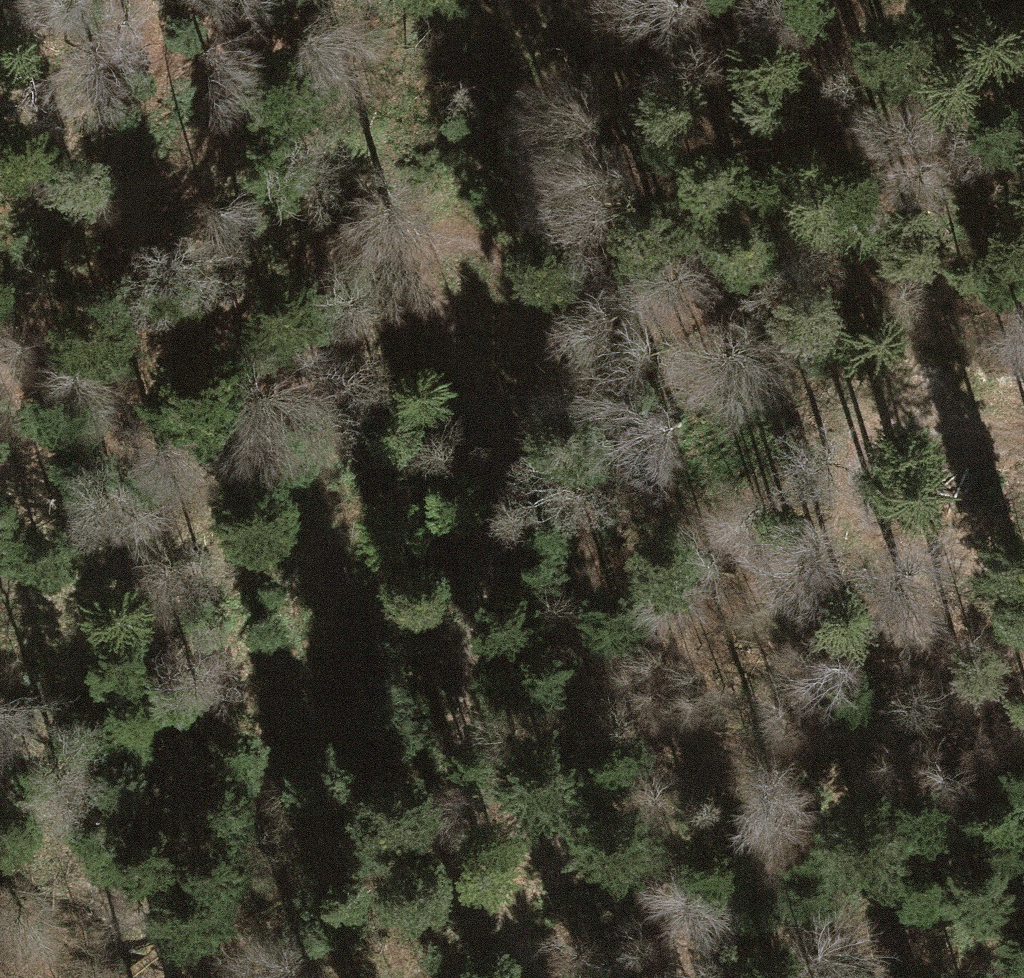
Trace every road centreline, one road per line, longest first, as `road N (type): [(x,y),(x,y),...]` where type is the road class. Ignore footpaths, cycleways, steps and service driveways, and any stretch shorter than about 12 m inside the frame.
road 1 (track): [(1023,688),(758,754),(676,740),(613,675),(590,564),(581,434),(546,307),(490,257),(463,249),(406,261),(400,298)]
road 2 (track): [(400,298),(465,372),(506,467),(484,556),(467,730),(473,884),(539,977)]
road 3 (track): [(400,298),(280,408),(145,570),(38,623),(0,616)]
road 4 (track): [(1023,425),(915,443),(879,465),(863,499),(869,540),(908,567),(1023,579)]

